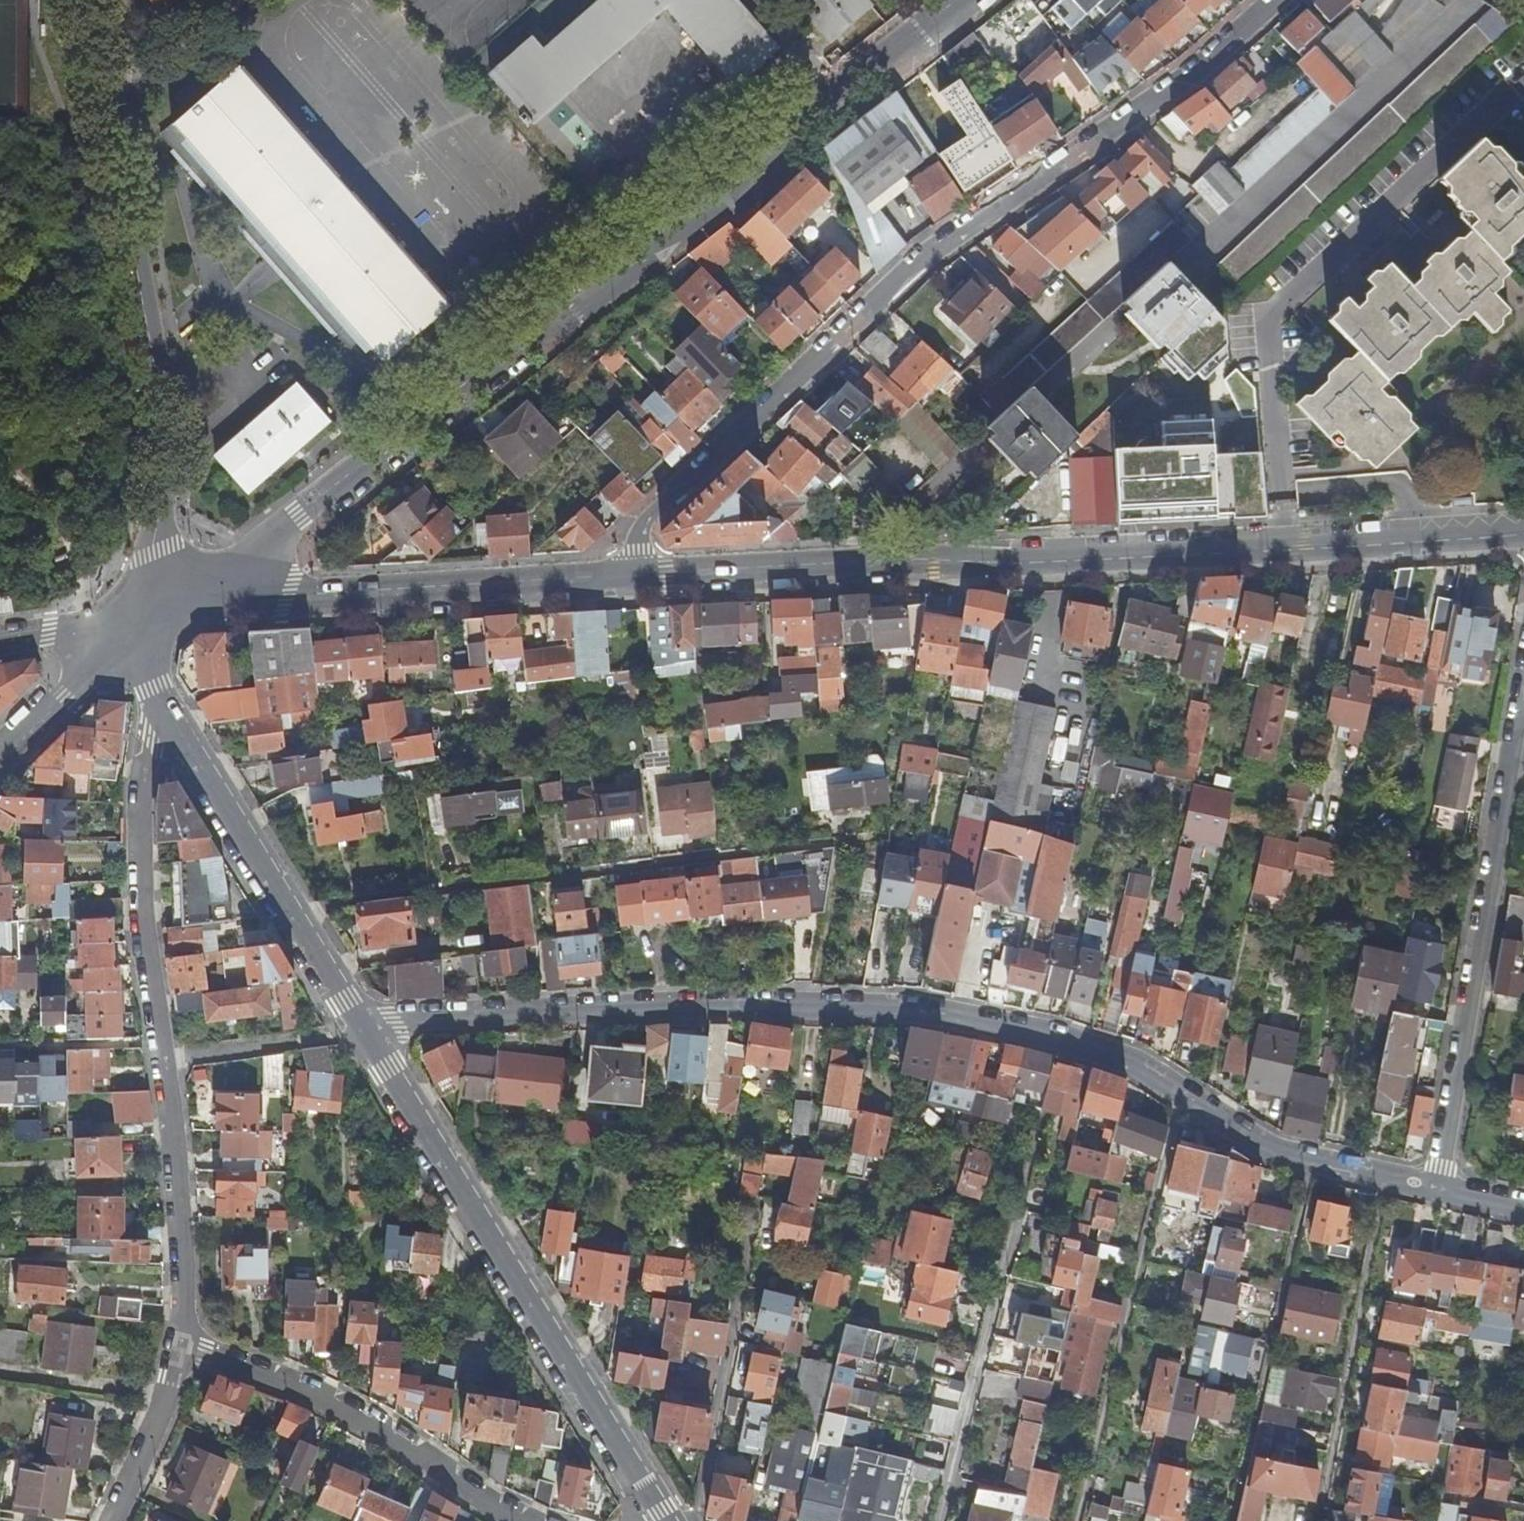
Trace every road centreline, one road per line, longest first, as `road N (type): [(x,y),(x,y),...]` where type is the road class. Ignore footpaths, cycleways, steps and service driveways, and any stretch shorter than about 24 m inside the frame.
road 1 (residential): [(1440,1183),(1312,1161),(1066,1035),(895,1004),(701,1005),(361,1027)]
road 2 (unclassified): [(963,0),(788,129),(742,186),(584,309),(527,337),(299,515),(220,603)]
road 3 (residential): [(1272,0),(1080,153),(922,252),(646,524),(636,552),(638,579)]
road 4 (tertiary): [(638,579),(1292,544)]
road 5 (tertiary): [(80,0),(157,428),(162,550),(144,619)]
road 6 (tertiary): [(361,1027),(662,1520)]
road 7 (residential): [(1523,79),(1269,318),(1292,544)]
road 8 (residential): [(1523,666),(1440,1183)]
road 9 (tertiary): [(220,603),(638,579)]
road 10 (residential): [(189,1349),(349,1418),(524,1520)]
road 11 (tertiary): [(167,714),(361,1027)]
road 12 (residential): [(165,1057),(141,794),(167,714)]
road 13 (residential): [(189,1349),(181,1175),(165,1057)]
road 14 (tertiary): [(1292,544),(1523,531)]
road 15 (tertiary): [(0,763),(144,619)]
road 16 (residential): [(113,1520),(189,1349)]
road 17 (residential): [(0,645),(144,619)]
road 18 (residential): [(165,1057),(297,1042)]

